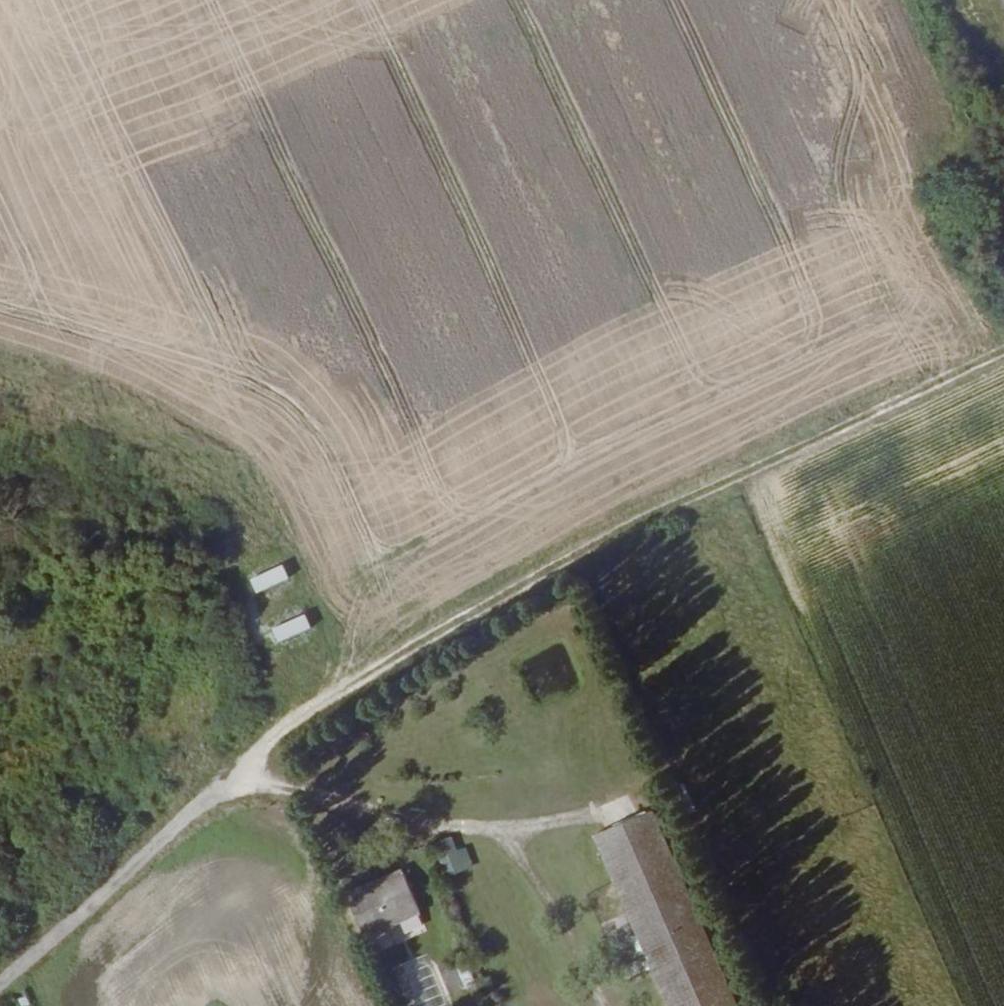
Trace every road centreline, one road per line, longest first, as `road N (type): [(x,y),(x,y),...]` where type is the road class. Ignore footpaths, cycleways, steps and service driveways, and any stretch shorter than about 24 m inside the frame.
road 1 (track): [(0,980),(263,746)]

